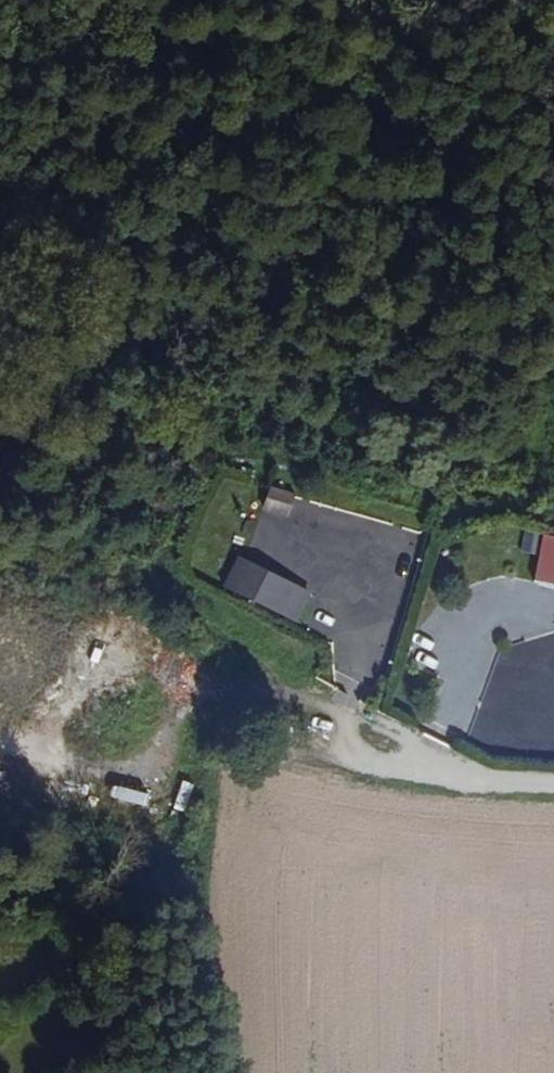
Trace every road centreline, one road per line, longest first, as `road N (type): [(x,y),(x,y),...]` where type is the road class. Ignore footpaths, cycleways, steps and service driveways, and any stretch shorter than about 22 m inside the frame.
road 1 (track): [(0,552),(182,649),(350,720)]
road 2 (unclassified): [(350,720),(505,786),(553,793)]

